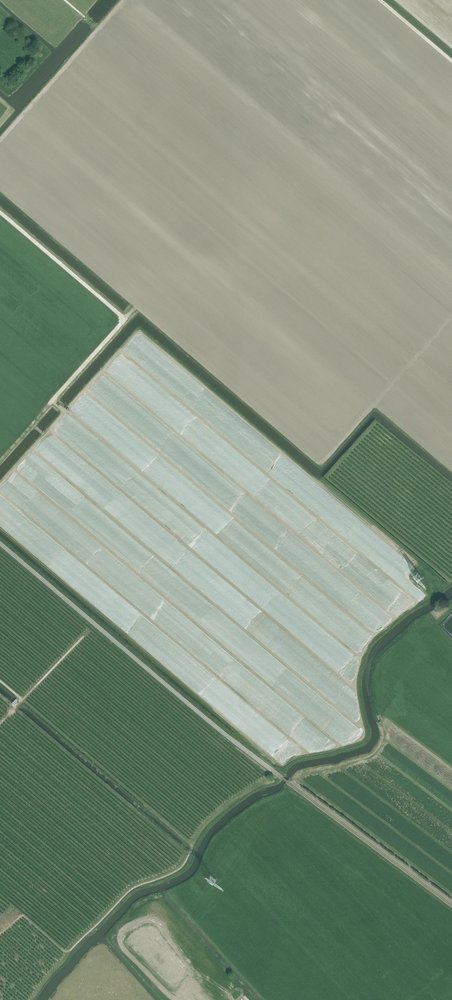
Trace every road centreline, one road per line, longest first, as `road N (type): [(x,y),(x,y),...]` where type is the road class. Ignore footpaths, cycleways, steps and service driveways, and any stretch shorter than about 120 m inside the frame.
road 1 (track): [(0,724),(83,637)]

